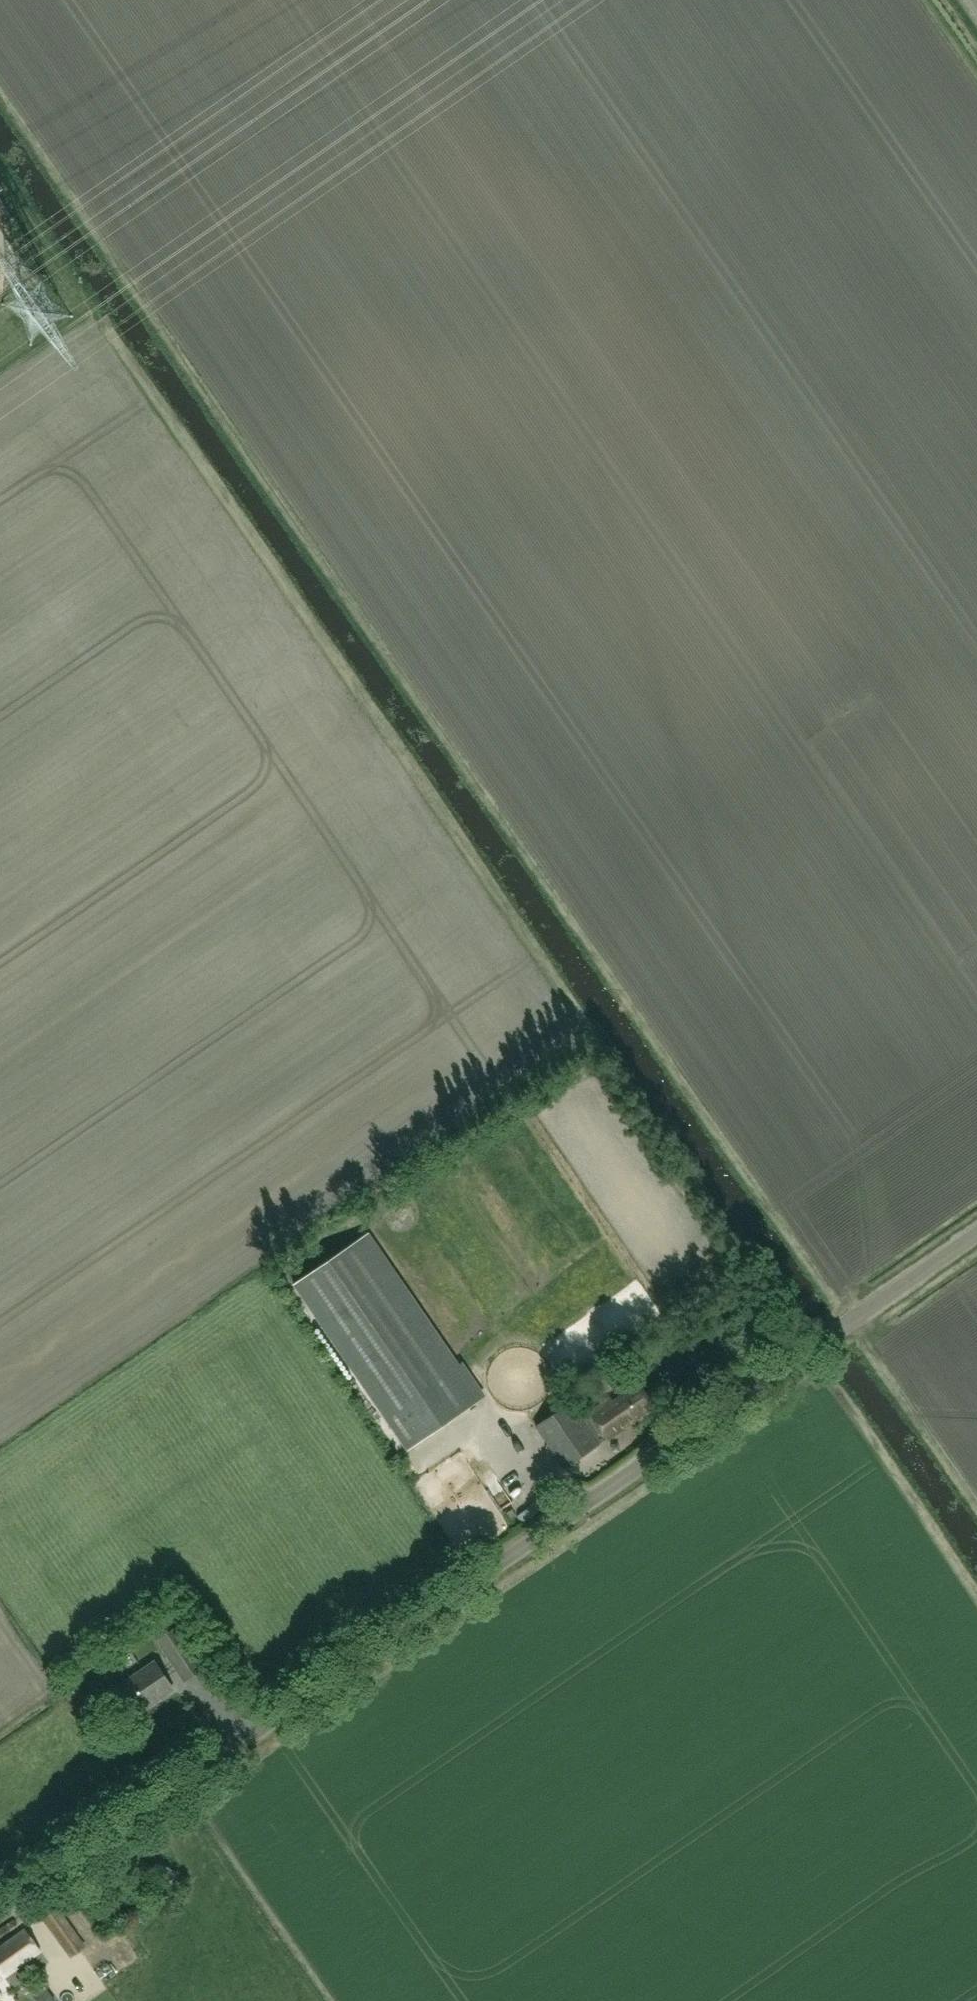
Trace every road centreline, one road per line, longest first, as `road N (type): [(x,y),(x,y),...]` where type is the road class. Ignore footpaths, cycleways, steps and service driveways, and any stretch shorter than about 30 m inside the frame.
road 1 (unclassified): [(0,1908),(976,1230)]

